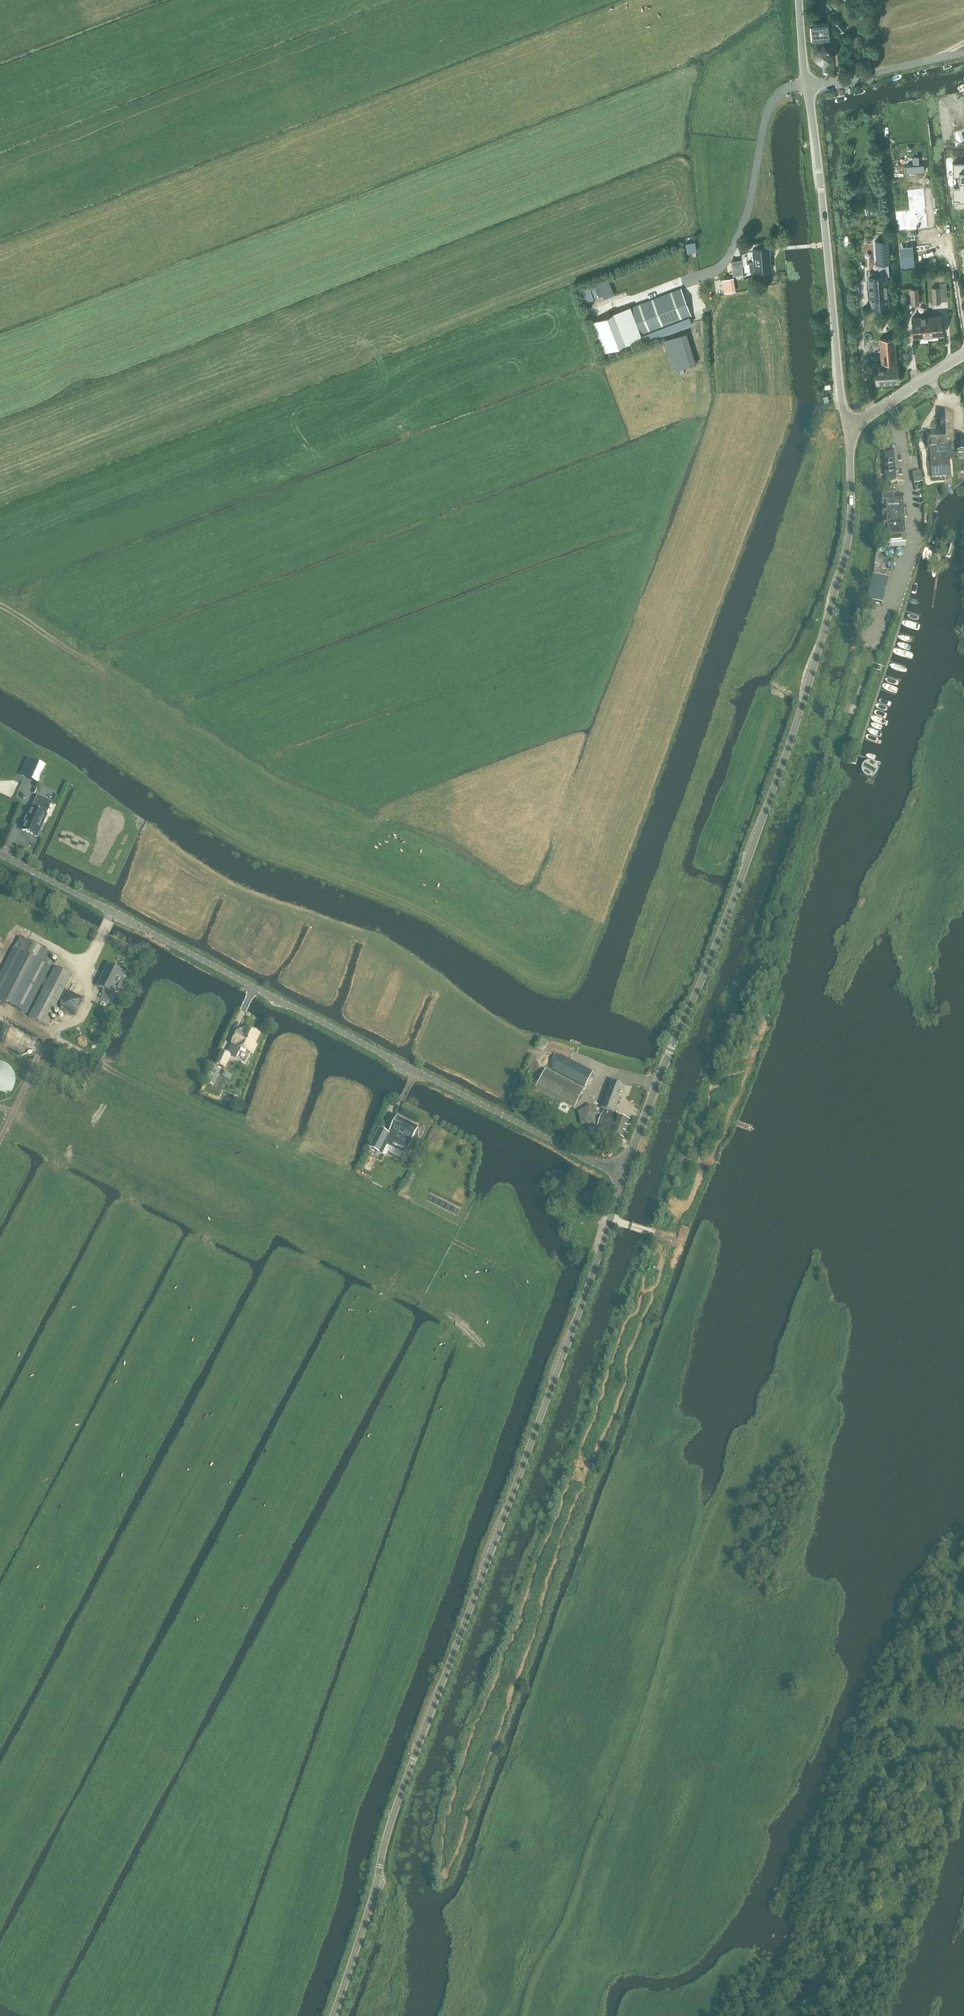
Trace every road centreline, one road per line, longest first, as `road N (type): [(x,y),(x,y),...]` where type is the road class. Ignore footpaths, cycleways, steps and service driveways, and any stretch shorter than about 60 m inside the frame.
road 1 (unclassified): [(333,2015),(413,1759),(624,1174)]
road 2 (unclassified): [(624,1174),(736,894),(811,675),(849,533),(849,432)]
road 3 (unclassified): [(624,1174),(0,855)]
road 4 (residential): [(849,432),(807,85)]
road 5 (residential): [(849,432),(963,355)]

